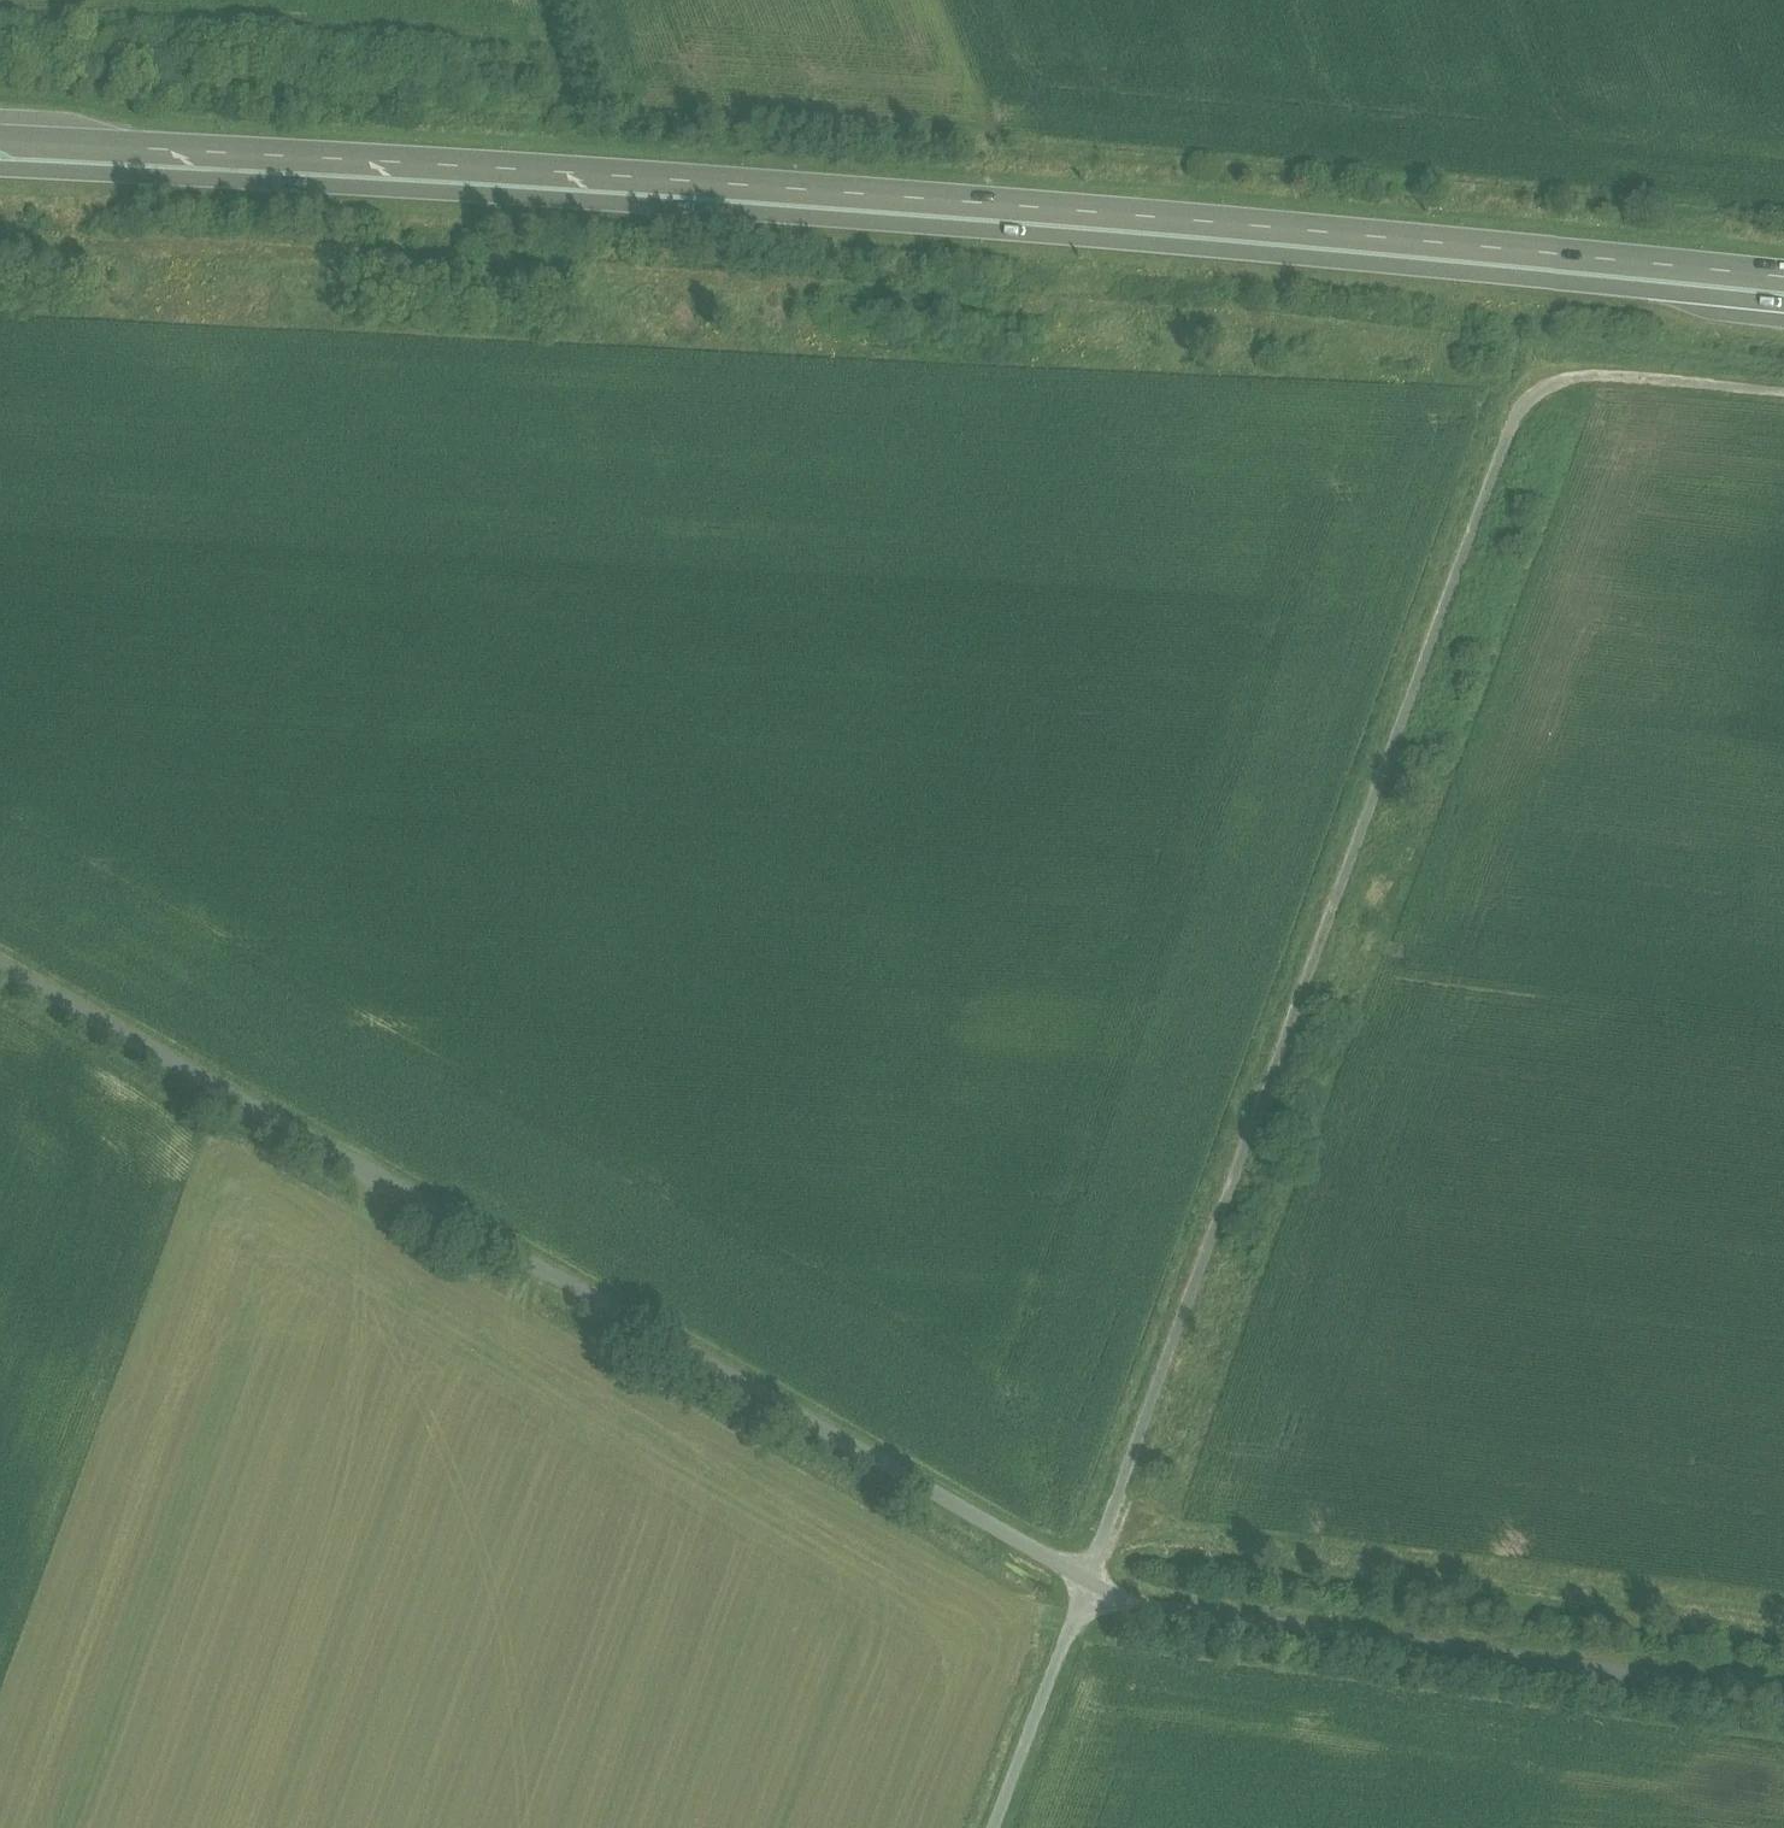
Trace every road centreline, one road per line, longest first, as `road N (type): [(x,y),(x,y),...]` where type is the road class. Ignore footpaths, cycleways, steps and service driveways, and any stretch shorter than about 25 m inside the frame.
road 1 (trunk): [(0,152),(472,176),(1341,243),(1783,287)]
road 2 (unclassified): [(1090,1580),(1503,392),(1520,364),(1547,347),(1783,362)]
road 3 (unclassified): [(1090,1580),(0,962)]
road 4 (unclassified): [(1783,1688),(1158,1609),(1085,1593)]
road 5 (unclassified): [(1085,1593),(995,1827)]

